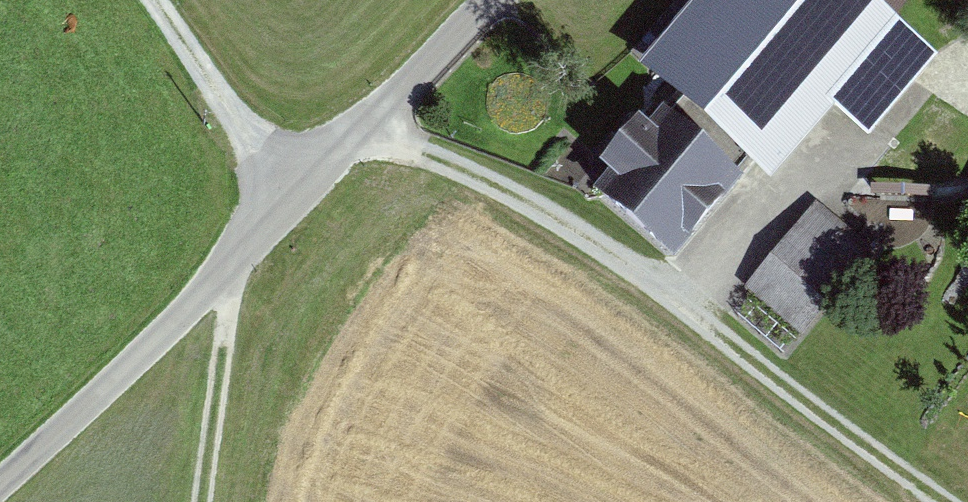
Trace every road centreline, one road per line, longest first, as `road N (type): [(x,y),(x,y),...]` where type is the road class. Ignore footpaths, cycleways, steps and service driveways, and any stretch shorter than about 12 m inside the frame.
road 1 (residential): [(0,486),(234,265),(487,0)]
road 2 (track): [(937,501),(685,305),(549,216),(371,123)]
road 3 (track): [(967,99),(954,99),(905,160),(815,165),(685,305)]
road 4 (track): [(157,0),(293,199)]
road 5 (track): [(215,422),(234,265)]

